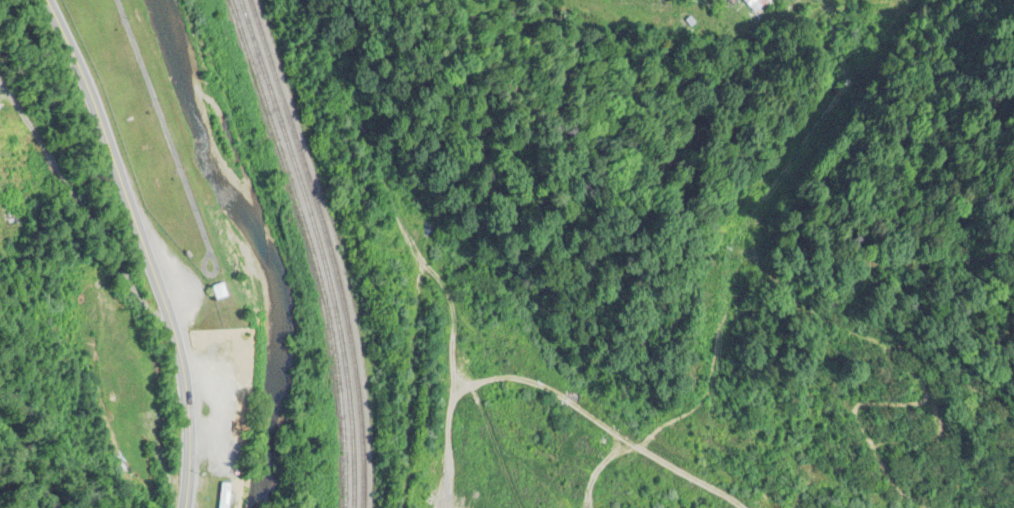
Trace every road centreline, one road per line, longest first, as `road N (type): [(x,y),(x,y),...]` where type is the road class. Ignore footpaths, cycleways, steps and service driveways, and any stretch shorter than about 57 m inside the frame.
road 1 (secondary): [(184,507),(186,397),(175,341),(46,0)]

